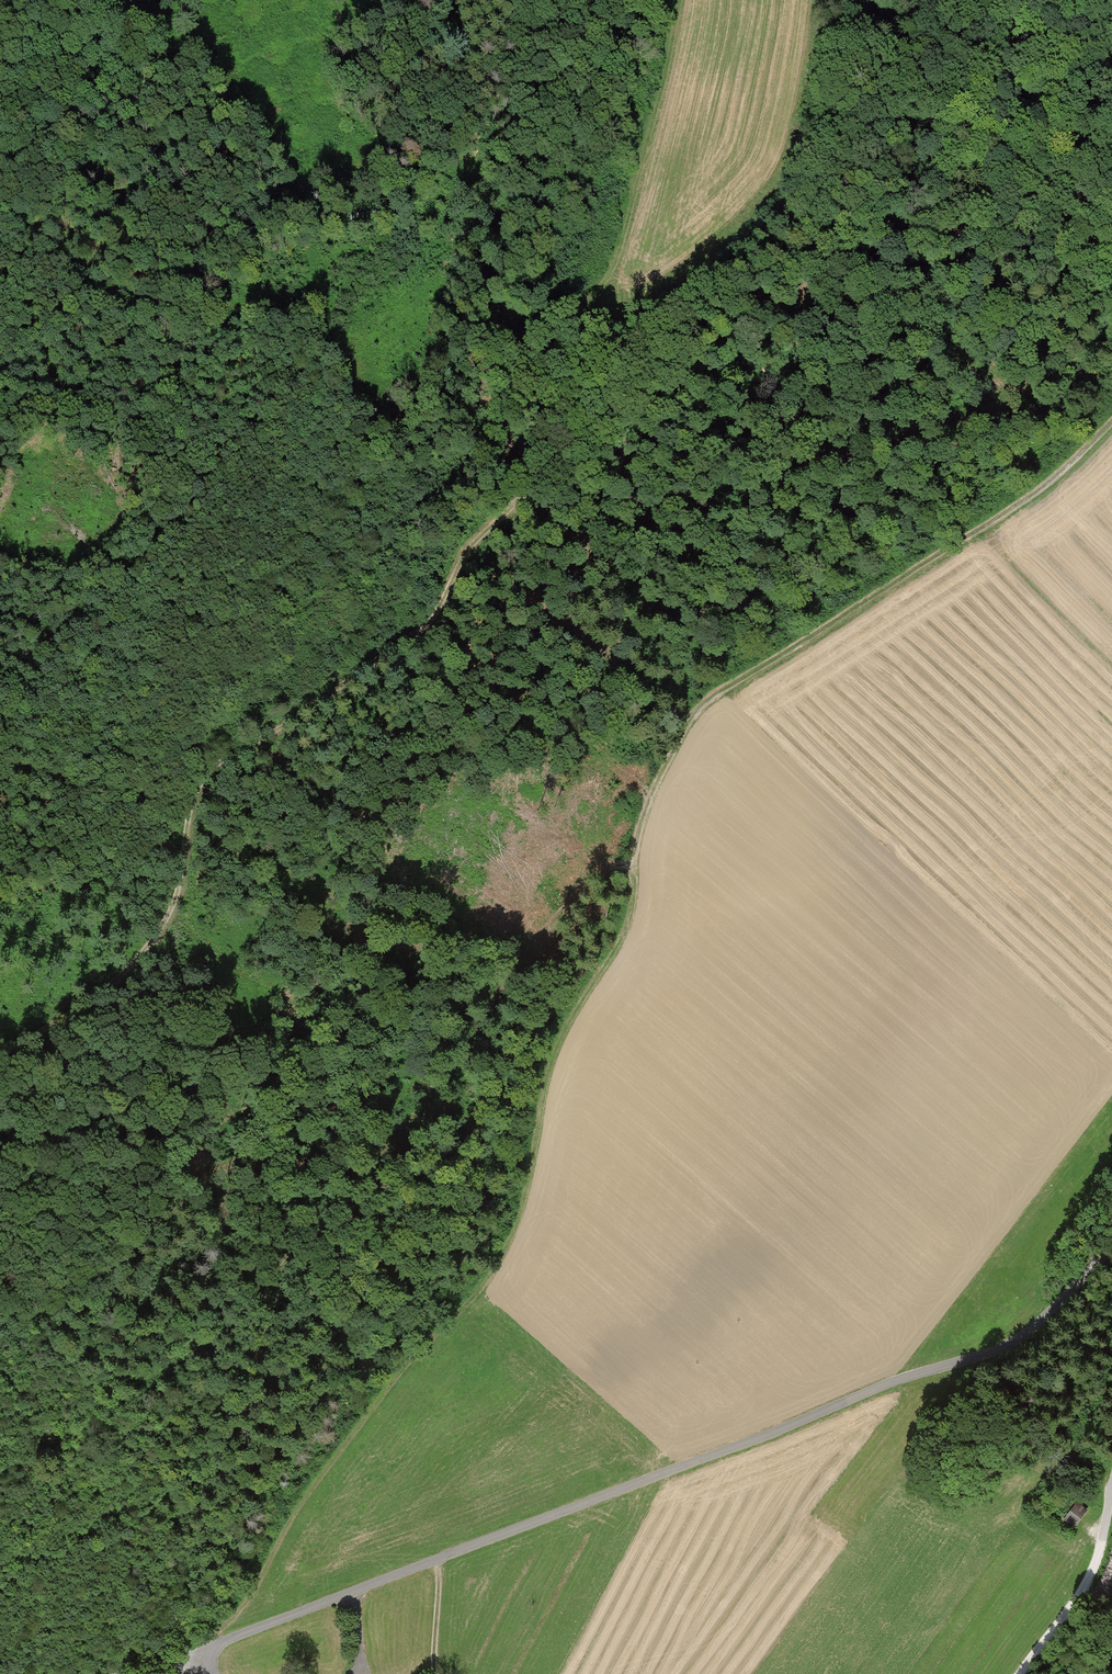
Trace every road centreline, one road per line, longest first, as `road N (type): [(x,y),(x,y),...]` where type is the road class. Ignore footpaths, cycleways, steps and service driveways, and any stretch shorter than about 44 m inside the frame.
road 1 (track): [(1111,416),(986,521),(691,715),(641,816),(631,862),(599,867),(512,970),(441,1080),(266,1278),(207,1335),(141,1378),(0,1447)]
road 2 (unclassified): [(1111,1254),(1008,1346),(902,1377),(206,1651)]
road 3 (track): [(457,0),(480,213),(470,242),(334,344),(235,436),(151,543),(101,640),(0,725)]
road 4 (track): [(206,1651),(314,1483),(400,1368),(483,1285),(506,1248),(551,1059),(620,939),(631,862)]
road 5 (track): [(0,1055),(92,1000),(162,928),(182,879),(192,796),(206,772),(316,705),(432,616)]
road 6 (track): [(674,0),(616,248),(591,293),(509,385),(508,440),(530,491)]
road 7 (track): [(1111,285),(1077,282),(987,249),(947,218),(924,94),(884,0)]
road 8 (track): [(0,197),(113,297),(190,396),(235,436)]
road 9 (track): [(637,368),(471,548),(432,616)]
road 10 (track): [(1002,0),(1023,137),(1111,225)]
road 11 (track): [(1111,1487),(1086,1588),(1020,1673)]
road 12 (track): [(0,1558),(162,1488)]
road 13 (track): [(470,242),(552,306),(561,323)]

